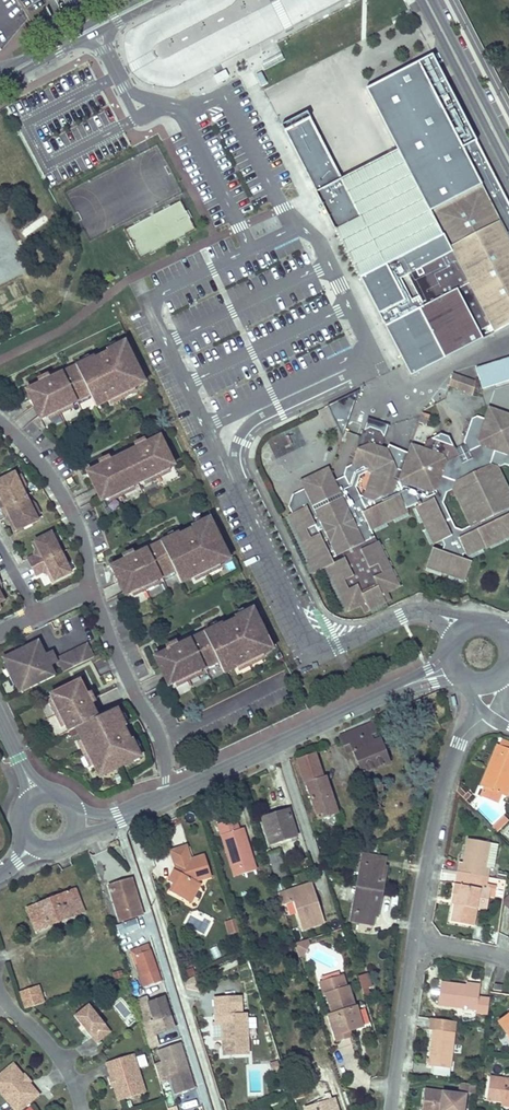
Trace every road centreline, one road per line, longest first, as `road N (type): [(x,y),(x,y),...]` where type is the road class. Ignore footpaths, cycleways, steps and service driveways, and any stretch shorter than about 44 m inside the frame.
road 1 (unclassified): [(411,684),(160,800)]
road 2 (unclassified): [(414,937),(437,797),(457,745),(492,711)]
road 3 (residential): [(92,590),(116,659),(161,740),(160,800)]
road 4 (residential): [(0,423),(52,473),(77,522),(92,590)]
road 5 (primary): [(0,87),(159,0)]
road 6 (primary): [(425,0),(508,157)]
road 7 (unclassified): [(388,1109),(414,937)]
road 8 (primary): [(132,0),(4,70)]

